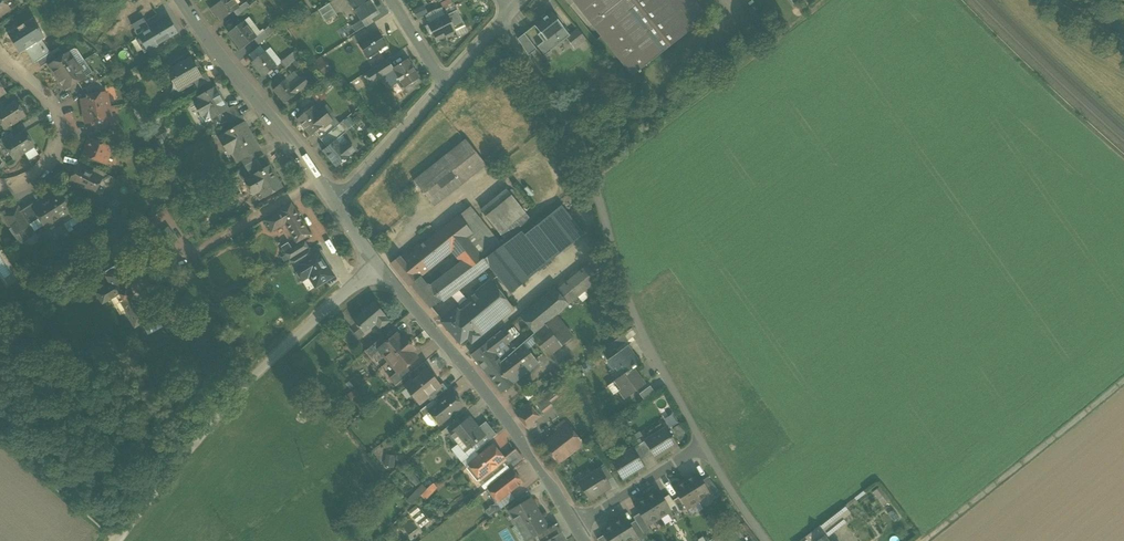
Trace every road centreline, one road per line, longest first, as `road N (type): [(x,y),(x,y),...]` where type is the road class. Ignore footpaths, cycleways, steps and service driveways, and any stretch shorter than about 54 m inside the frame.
road 1 (unclassified): [(701,444),(621,281),(575,138),(502,20)]
road 2 (unclassified): [(117,540),(255,375),(381,263)]
road 3 (residential): [(381,263),(576,522)]
road 4 (track): [(1123,381),(922,540)]
road 5 (residential): [(180,0),(333,202)]
road 6 (residential): [(0,56),(49,100),(57,135),(41,171),(2,192)]
road 7 (residential): [(333,202),(445,87)]
road 8 (residential): [(701,444),(576,522)]

